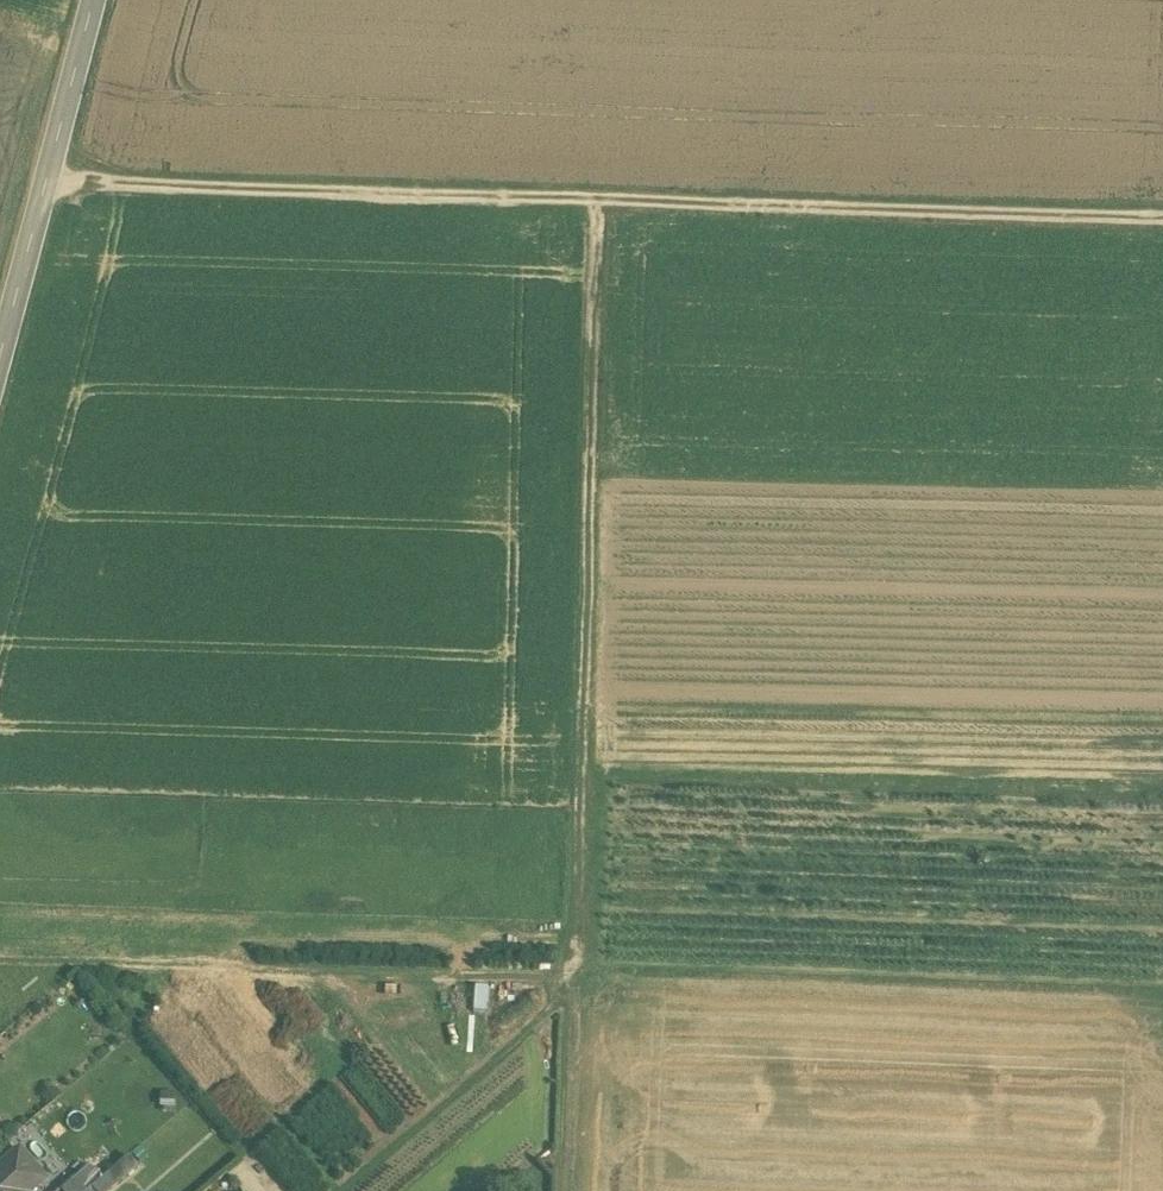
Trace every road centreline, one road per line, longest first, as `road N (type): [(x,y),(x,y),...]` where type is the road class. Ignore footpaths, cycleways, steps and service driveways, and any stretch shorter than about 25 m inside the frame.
road 1 (track): [(51,190),(615,214),(1162,217)]
road 2 (track): [(615,214),(583,1190)]
road 3 (tertiary): [(98,0),(0,366)]

